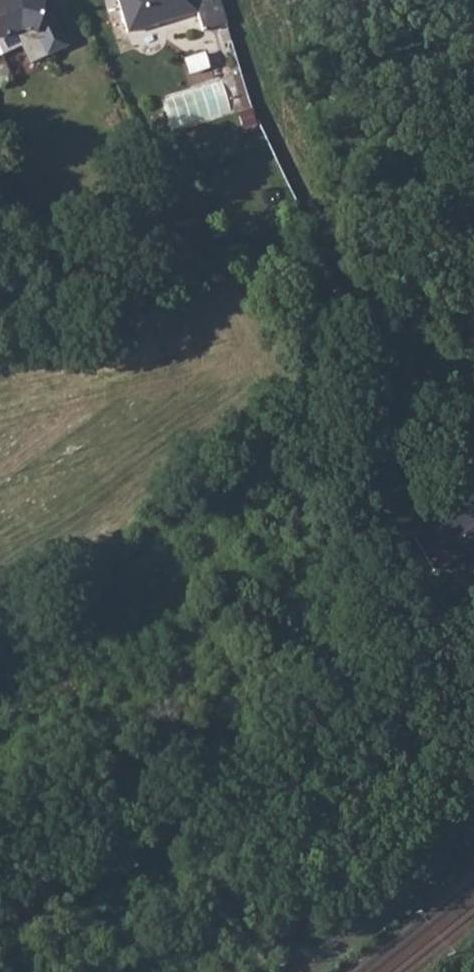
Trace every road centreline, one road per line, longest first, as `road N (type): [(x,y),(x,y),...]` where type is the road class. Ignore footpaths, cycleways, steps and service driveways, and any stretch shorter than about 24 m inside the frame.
road 1 (residential): [(309,971),(473,842)]

